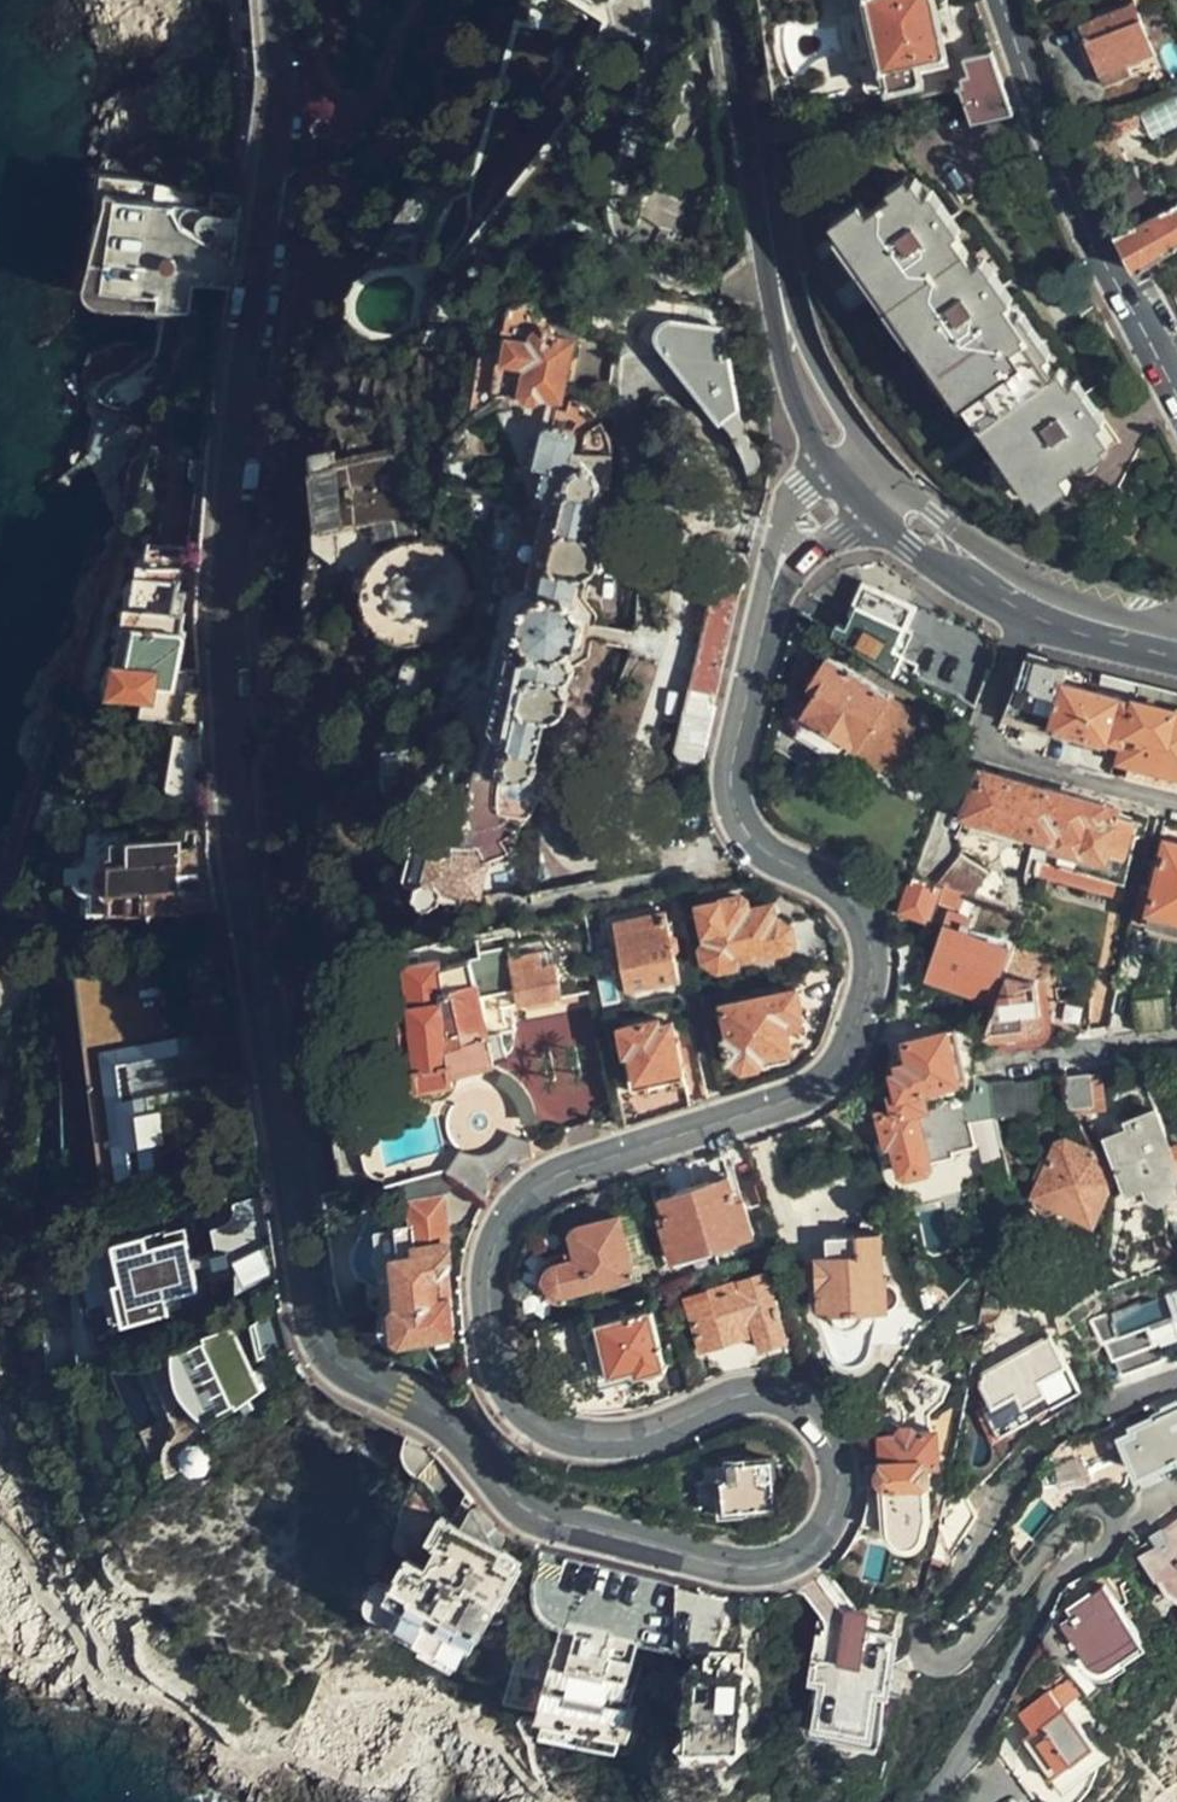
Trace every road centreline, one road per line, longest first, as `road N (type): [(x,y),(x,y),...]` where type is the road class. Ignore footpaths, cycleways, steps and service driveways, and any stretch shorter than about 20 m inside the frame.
road 1 (tertiary): [(277,0),(281,82),(223,605),(238,863),(315,1314),(346,1361),(437,1412),(503,1487),(542,1516),(747,1566),(804,1548),(836,1509),(838,1460),(810,1419),(751,1399),(623,1438),(561,1427),(533,1408),(504,1370),(488,1276),(494,1245),(528,1194),(564,1172),(803,1096),(837,1072),(849,1045),(869,976),(861,921),(837,889),(773,859),(744,828),(732,796),(733,755),(770,594)]
road 2 (residential): [(1117,1524),(1108,1507),(1080,1512),(966,1650),(946,1658),(924,1648),(924,1621),(1031,1459),(1074,1422),(1176,1380)]
road 3 (tertiary): [(1176,386),(1050,136),(1002,0)]
road 4 (residential): [(1028,600),(987,732),(988,751),(1176,803)]
road 5 (residential): [(929,1801),(976,1739),(1070,1570),(1117,1524)]
road 6 (secondary): [(738,0),(775,271)]
road 7 (secondary): [(877,465),(825,393),(775,271)]
road 8 (secondary): [(775,271),(797,405),(829,468)]
road 9 (secondary): [(1028,600),(877,465)]
road 10 (secondary): [(867,509),(975,584),(1028,600)]
road 11 (tertiary): [(829,468),(789,501),(777,528),(770,594)]
road 12 (secondary): [(1028,600),(1155,642)]
road 13 (tertiary): [(770,594),(794,561),(867,509)]

